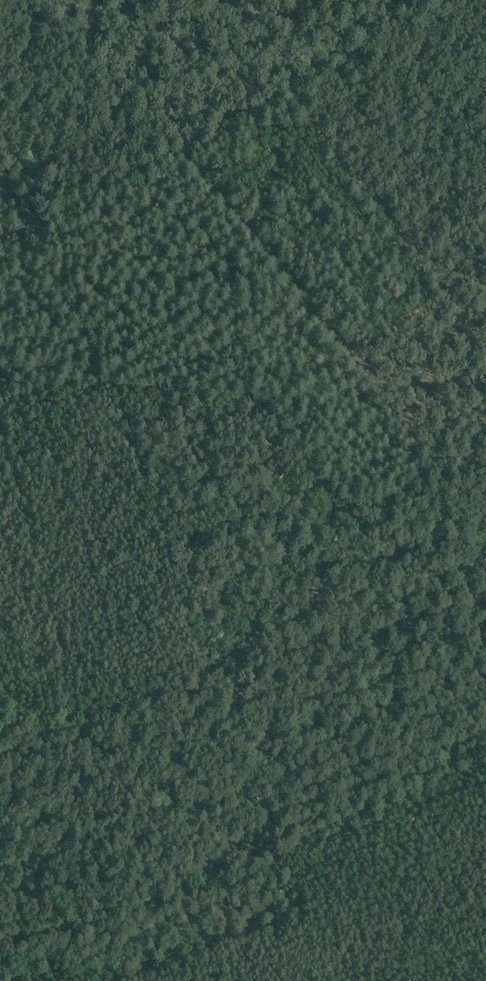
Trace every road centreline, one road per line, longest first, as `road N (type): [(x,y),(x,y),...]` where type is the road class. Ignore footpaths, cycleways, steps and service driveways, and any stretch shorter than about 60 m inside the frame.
road 1 (track): [(241,859),(105,928),(14,945),(0,936)]
road 2 (track): [(485,785),(312,846),(241,859)]

